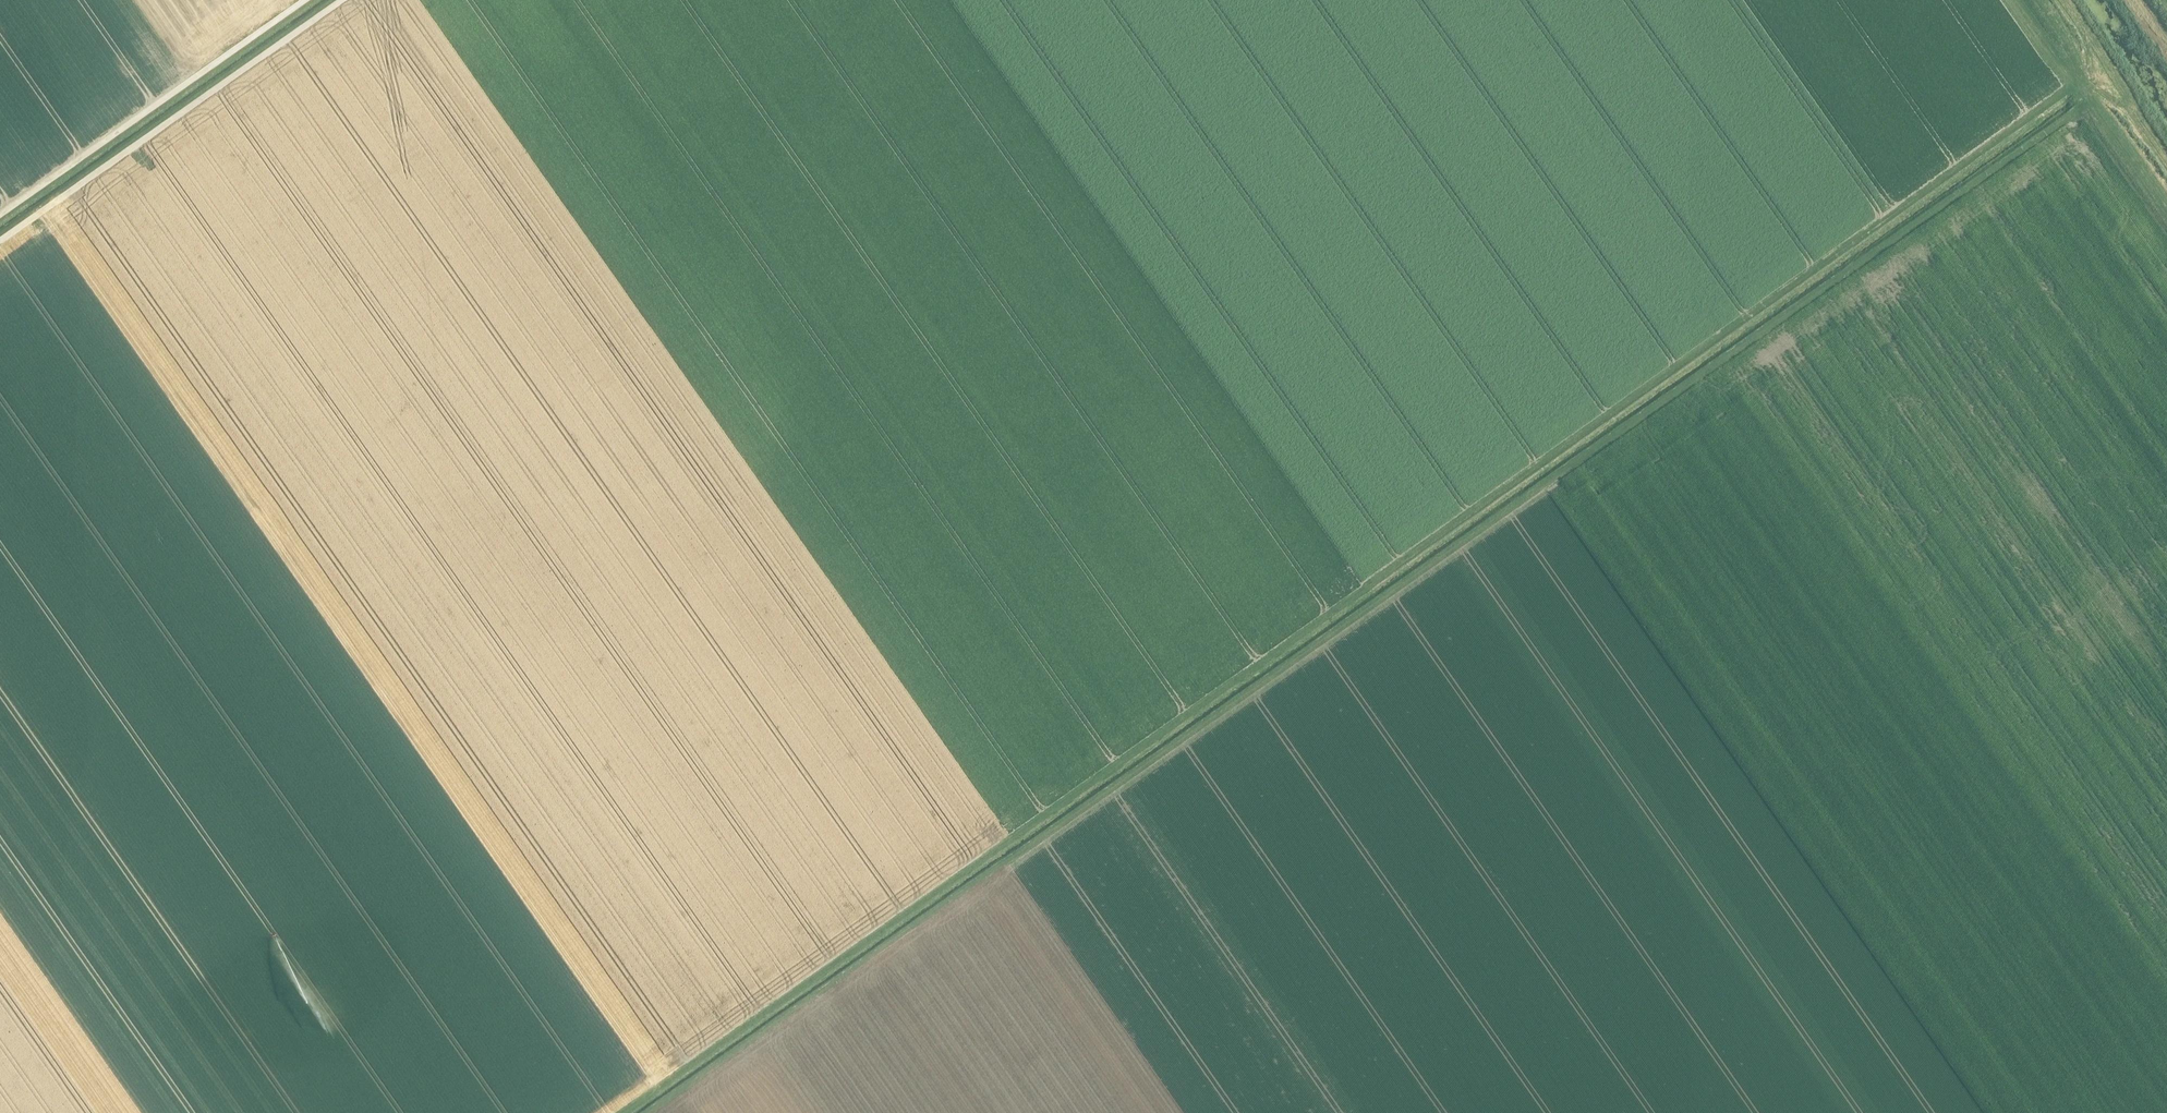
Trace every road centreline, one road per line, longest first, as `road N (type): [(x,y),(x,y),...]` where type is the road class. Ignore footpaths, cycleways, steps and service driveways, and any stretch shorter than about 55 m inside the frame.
road 1 (track): [(342,0),(0,241)]
road 2 (track): [(0,214),(304,0)]
road 3 (track): [(2065,0),(2166,154)]

